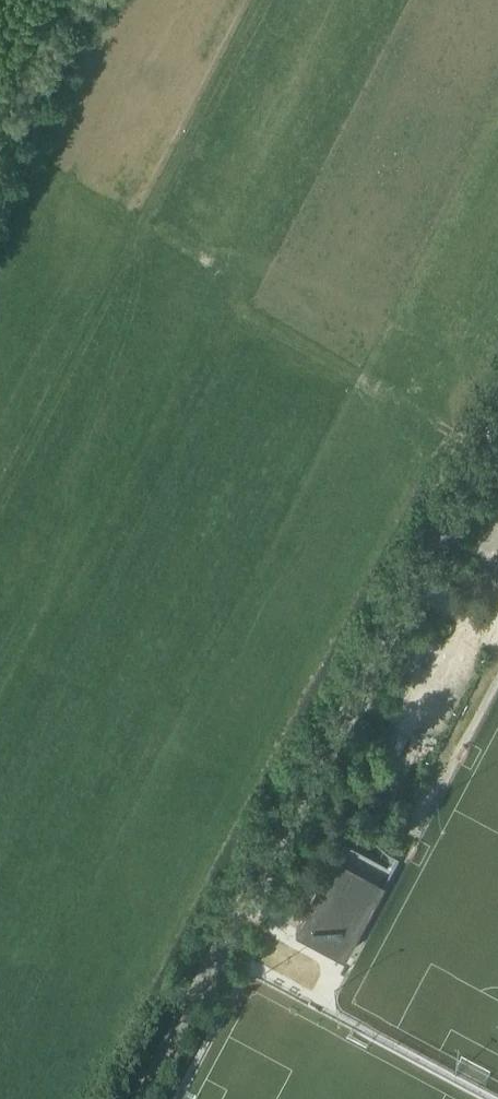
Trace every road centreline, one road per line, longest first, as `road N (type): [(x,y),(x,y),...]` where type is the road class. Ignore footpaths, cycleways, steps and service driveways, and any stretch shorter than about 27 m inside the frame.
road 1 (unclassified): [(140,1098),(497,433)]

